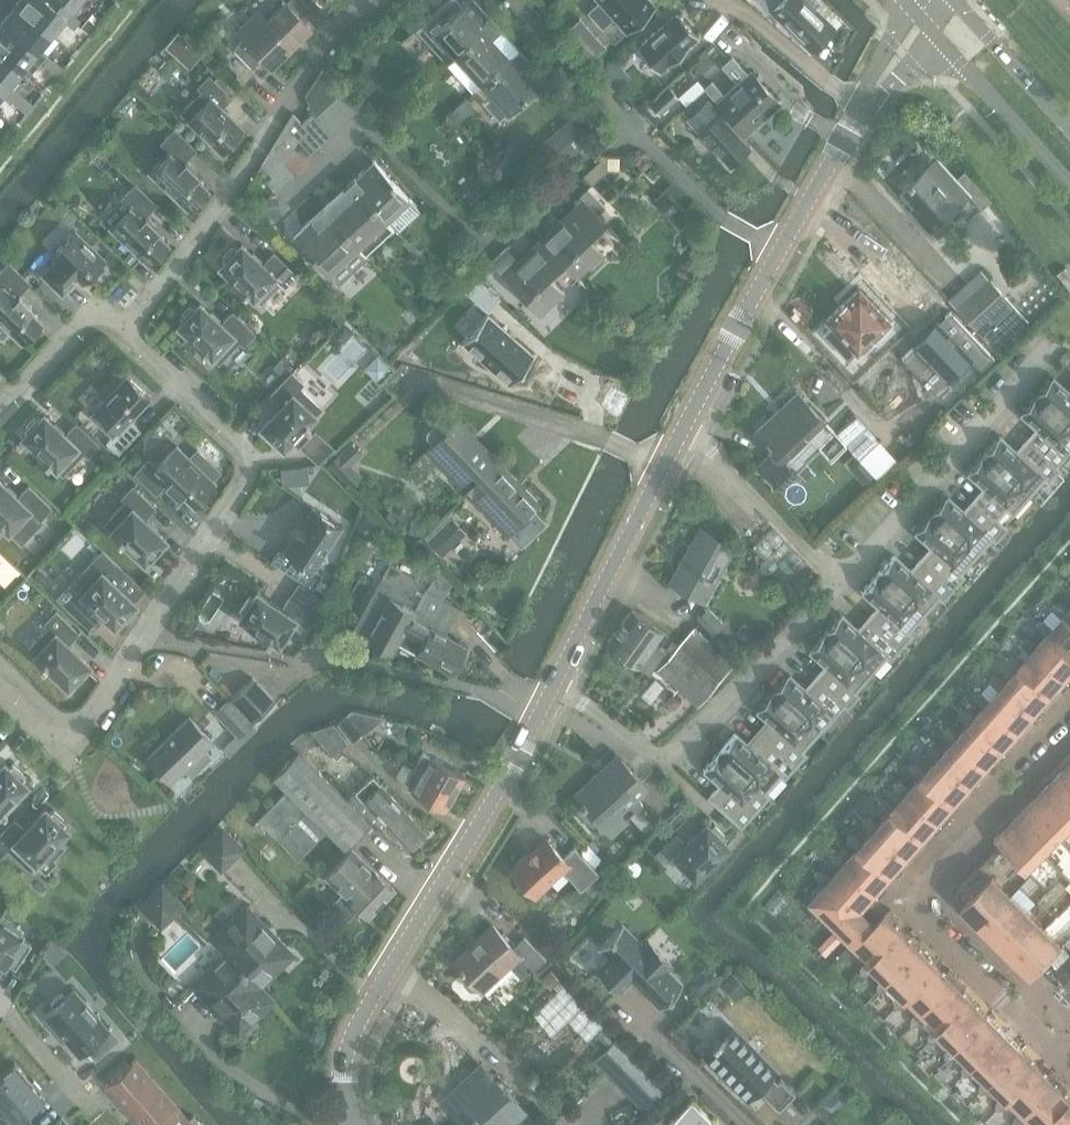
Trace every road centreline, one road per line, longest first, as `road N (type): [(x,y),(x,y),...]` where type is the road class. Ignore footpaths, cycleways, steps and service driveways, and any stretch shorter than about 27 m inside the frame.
road 1 (residential): [(0,682),(70,749),(246,484),(249,447),(128,333)]
road 2 (residential): [(630,122),(490,245),(365,125),(288,202)]
road 3 (tertiary): [(353,1119),(346,1070),(364,1019),(541,707)]
road 4 (residential): [(1069,744),(920,891),(917,907),(925,925),(1068,1063)]
road 5 (residential): [(368,0),(324,49),(128,333)]
road 6 (residential): [(553,681),(667,777),(838,590)]
road 7 (residential): [(838,590),(1056,343)]
road 8 (residential): [(662,469),(601,439),(404,377)]
road 9 (tertiary): [(553,681),(662,469)]
road 10 (residential): [(838,590),(734,474),(680,434)]
road 11 (unclassified): [(928,30),(1069,188)]
road 12 (tertiary): [(680,434),(777,251)]
road 13 (residential): [(868,103),(753,19),(705,0)]
road 14 (residential): [(128,333),(97,306),(0,405)]
road 15 (unclassified): [(1069,132),(951,0)]
road 16 (tertiary): [(777,251),(868,103)]
road 17 (residential): [(541,25),(630,122)]
road 18 (residential): [(630,122),(716,213)]

